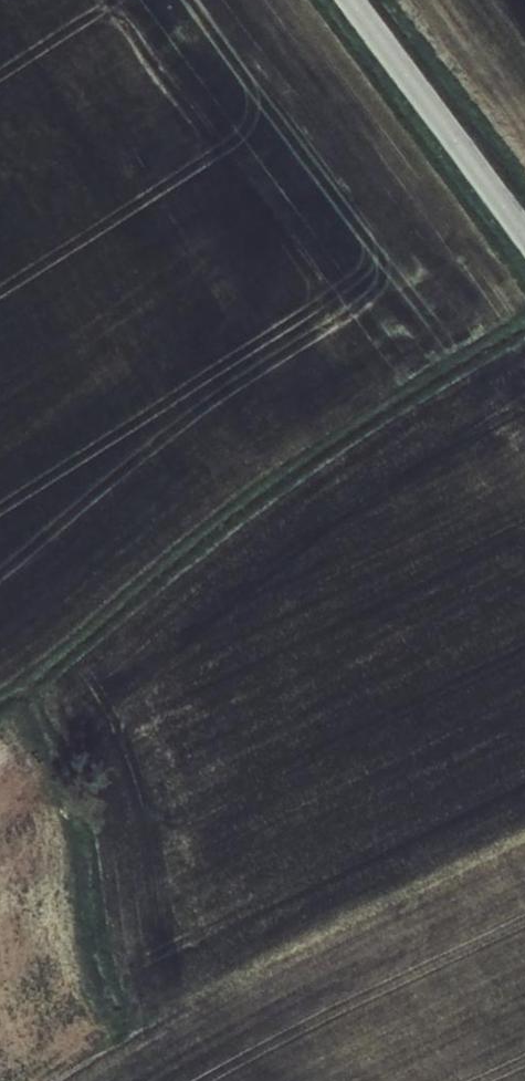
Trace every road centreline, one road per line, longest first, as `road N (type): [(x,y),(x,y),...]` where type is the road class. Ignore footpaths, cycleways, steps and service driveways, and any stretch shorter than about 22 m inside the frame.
road 1 (tertiary): [(351,0),(524,234)]

